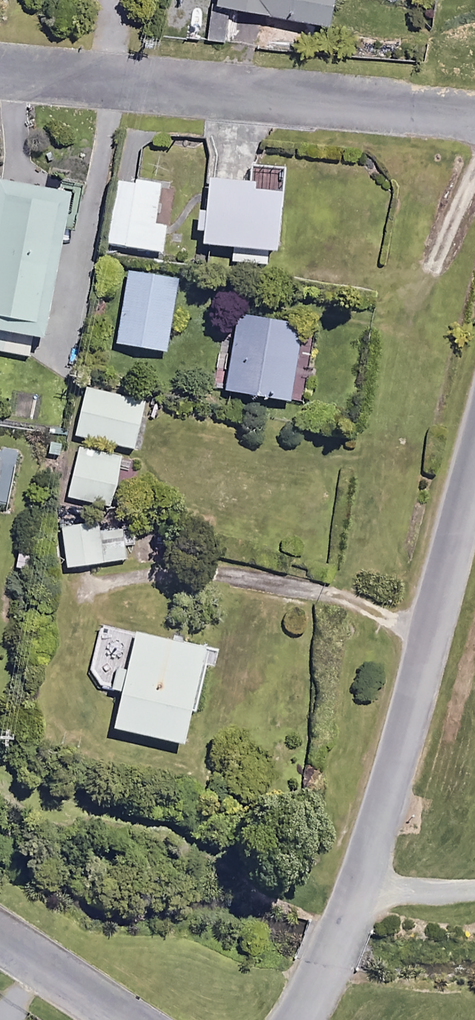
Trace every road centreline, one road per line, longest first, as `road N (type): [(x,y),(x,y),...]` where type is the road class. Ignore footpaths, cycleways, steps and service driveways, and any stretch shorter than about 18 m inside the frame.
road 1 (unclassified): [(298,1019),(342,928),(383,808),(474,463)]
road 2 (residential): [(474,118),(0,71)]
road 3 (residential): [(130,1019),(0,938)]

